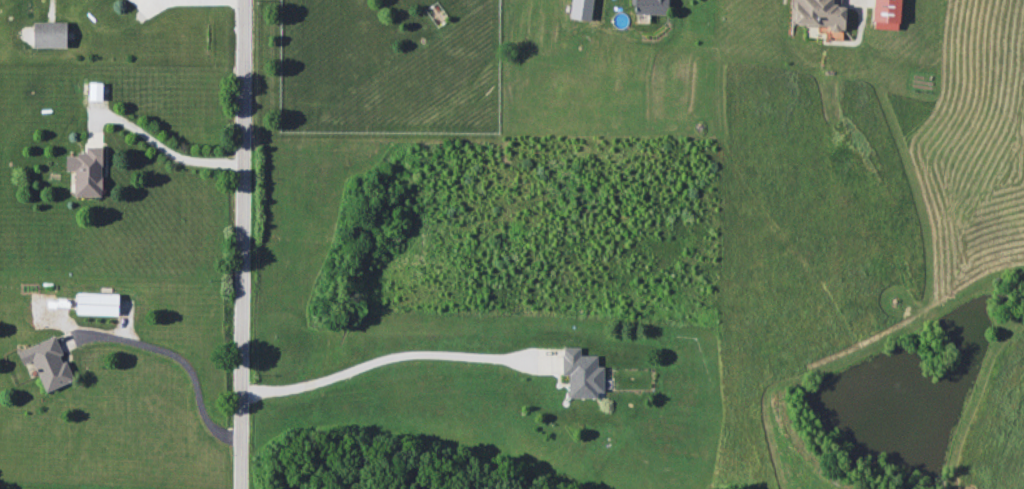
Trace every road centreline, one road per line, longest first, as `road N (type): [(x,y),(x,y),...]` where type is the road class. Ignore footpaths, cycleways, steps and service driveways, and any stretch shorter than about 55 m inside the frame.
road 1 (residential): [(242,488),(244,0)]

